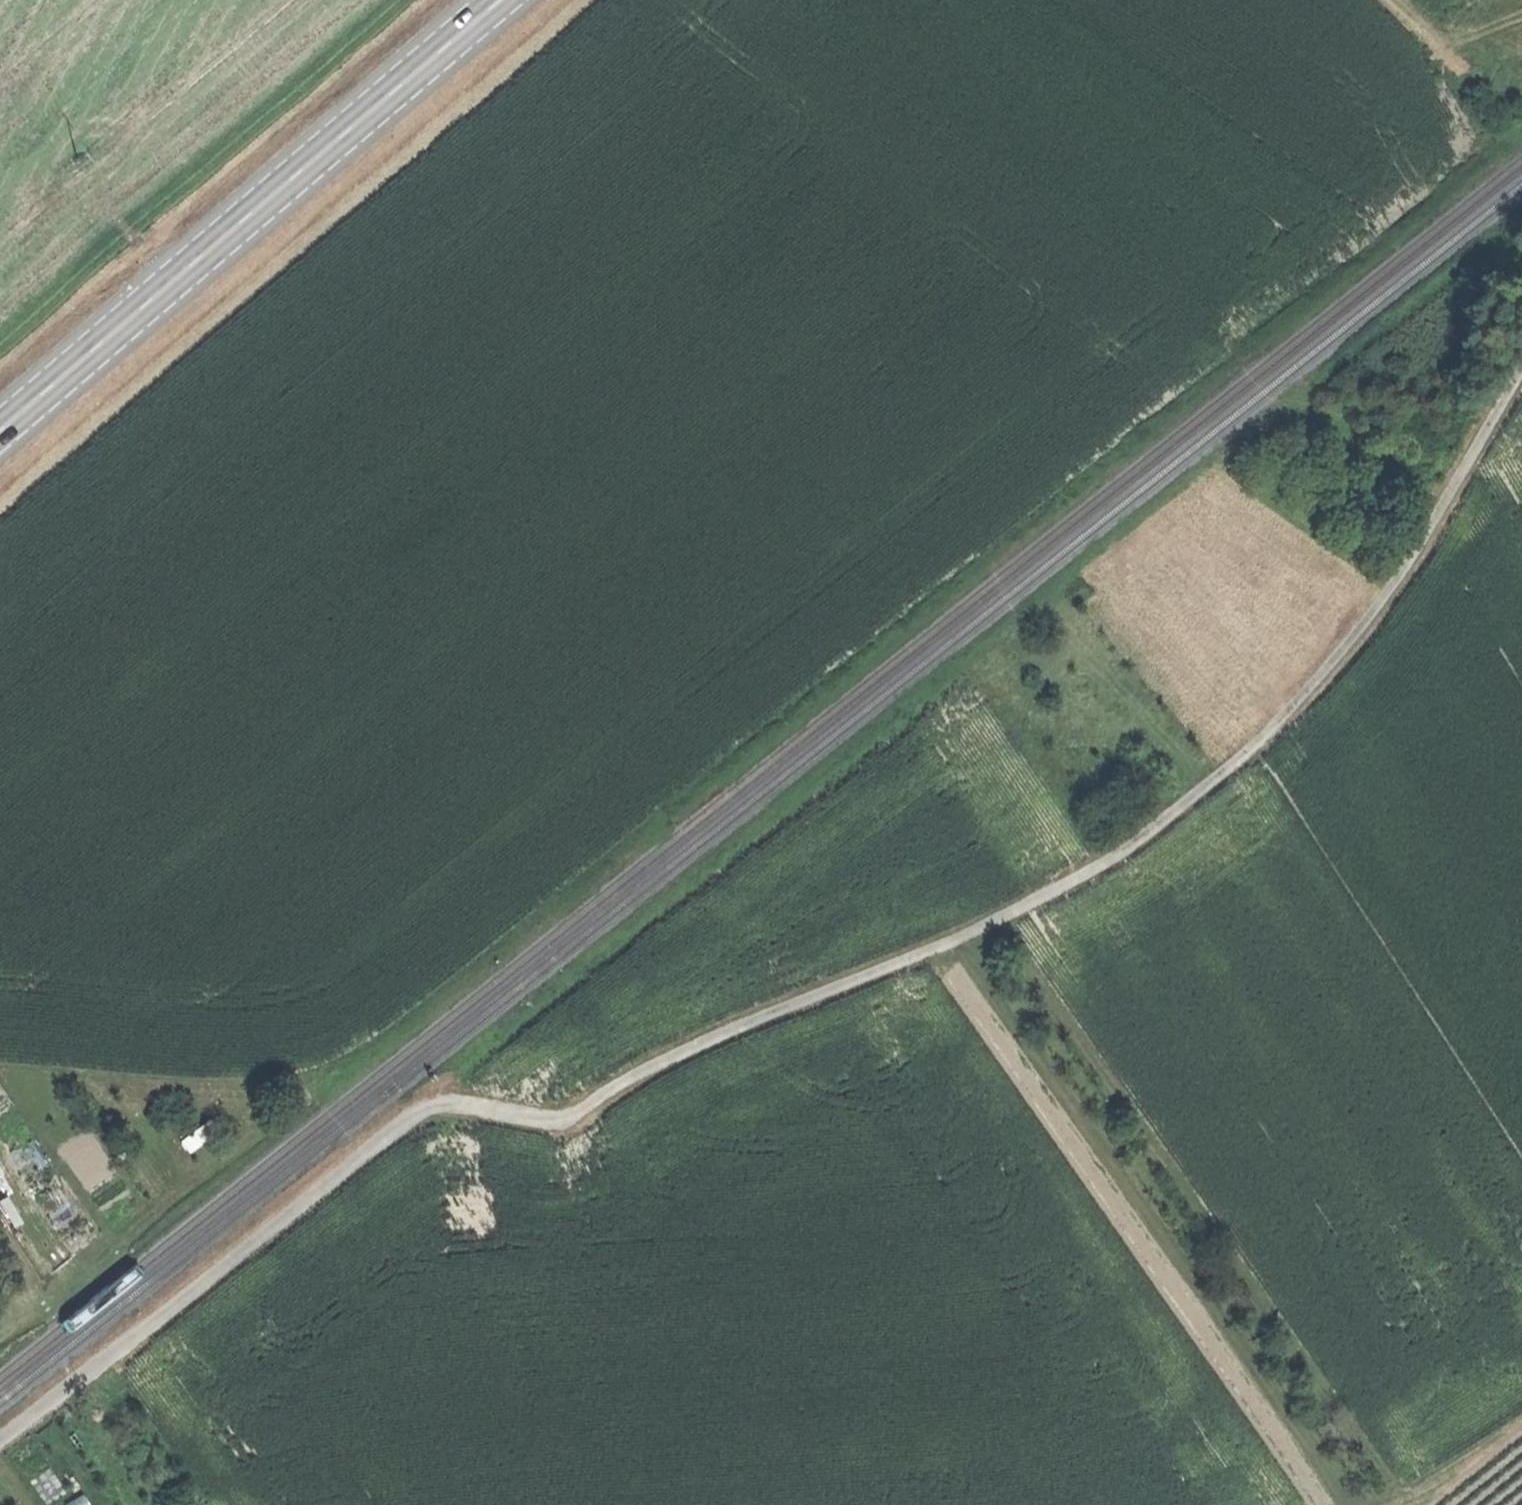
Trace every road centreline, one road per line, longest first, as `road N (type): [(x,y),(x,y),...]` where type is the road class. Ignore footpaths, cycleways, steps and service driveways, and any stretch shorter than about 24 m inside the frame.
road 1 (track): [(0,1444),(407,1118),(433,1108),(550,1124),(578,1115),(660,1065),(949,944),(1123,853),(1243,756),(1346,646),(1394,584),(1521,367)]
road 2 (track): [(580,0),(0,500)]
road 3 (secondary): [(499,0),(0,430)]
road 4 (track): [(289,1113),(0,1330)]
road 5 (track): [(176,279),(0,97)]

